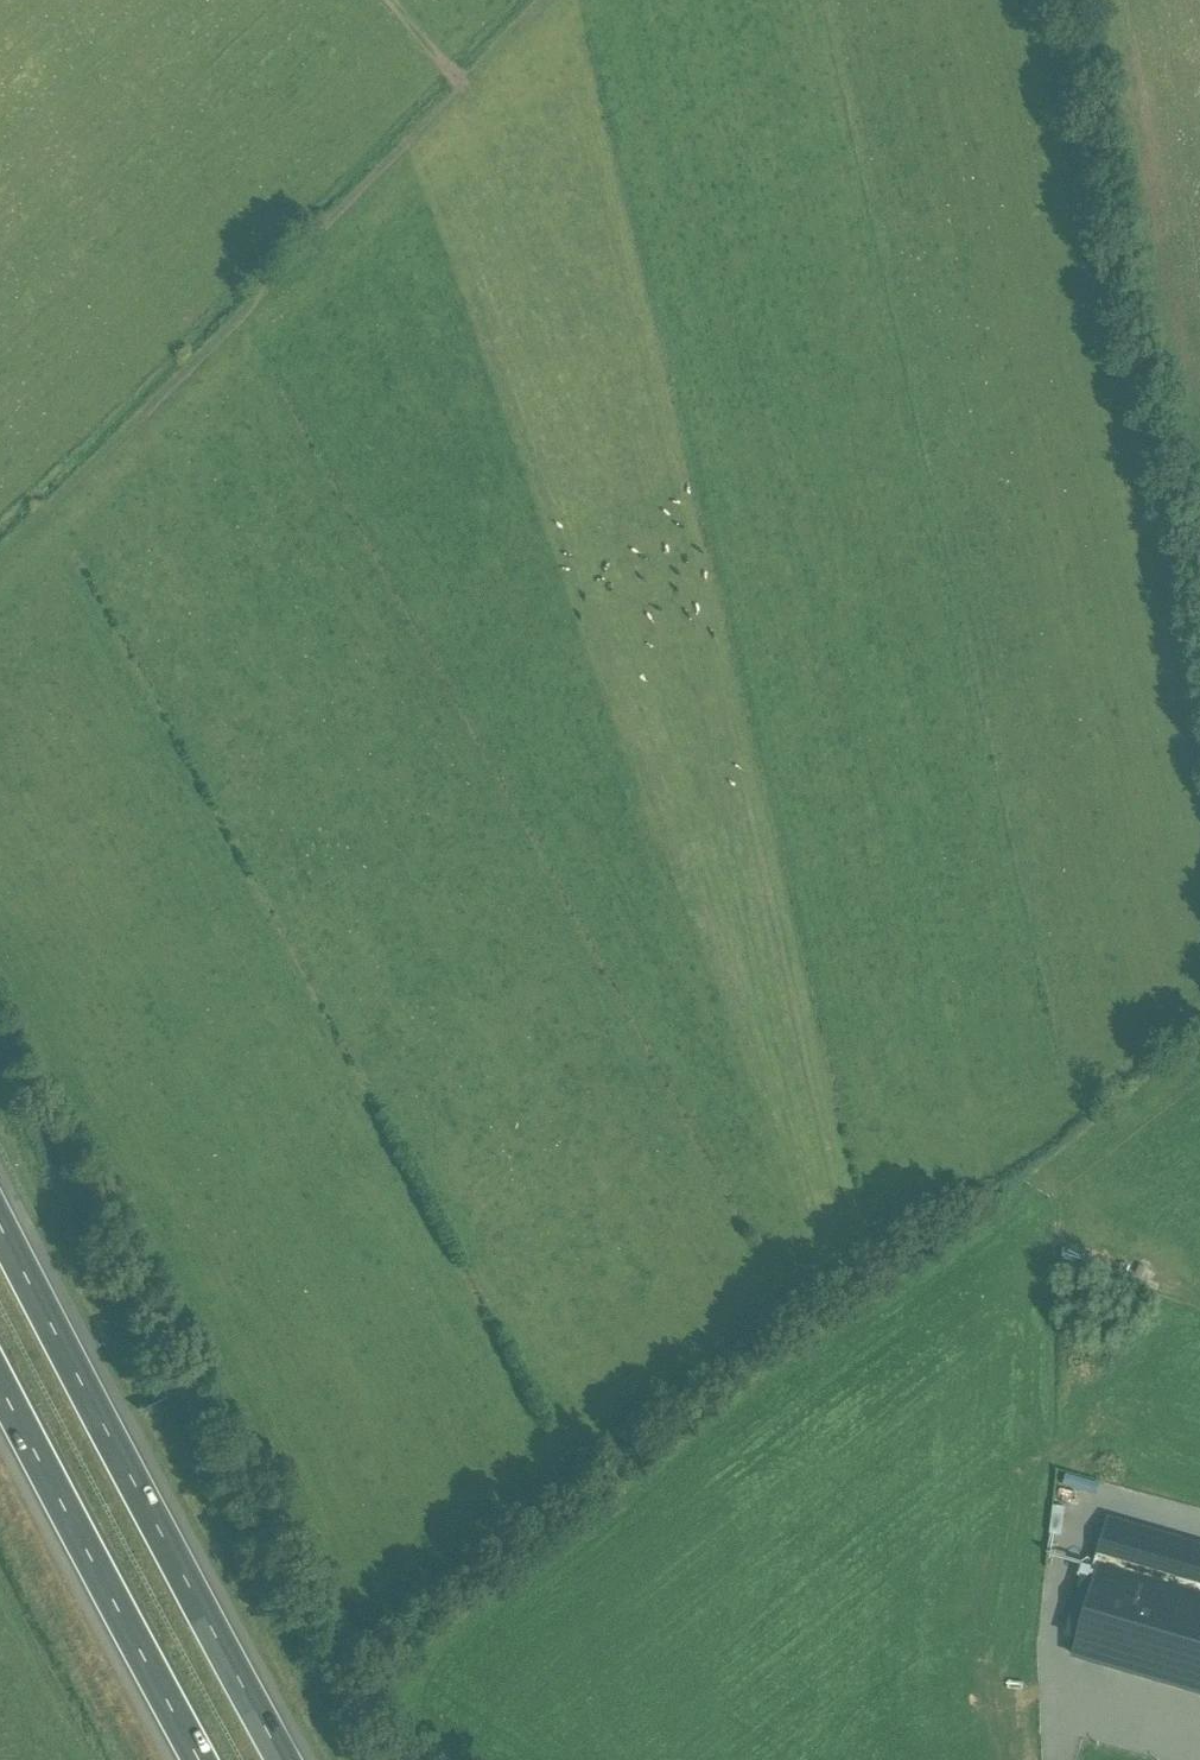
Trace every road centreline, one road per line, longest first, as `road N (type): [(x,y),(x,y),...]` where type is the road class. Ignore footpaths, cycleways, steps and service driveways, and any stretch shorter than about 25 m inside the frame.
road 1 (motorway): [(286,1759),(0,1214)]
road 2 (motorway): [(0,1385),(196,1759)]

